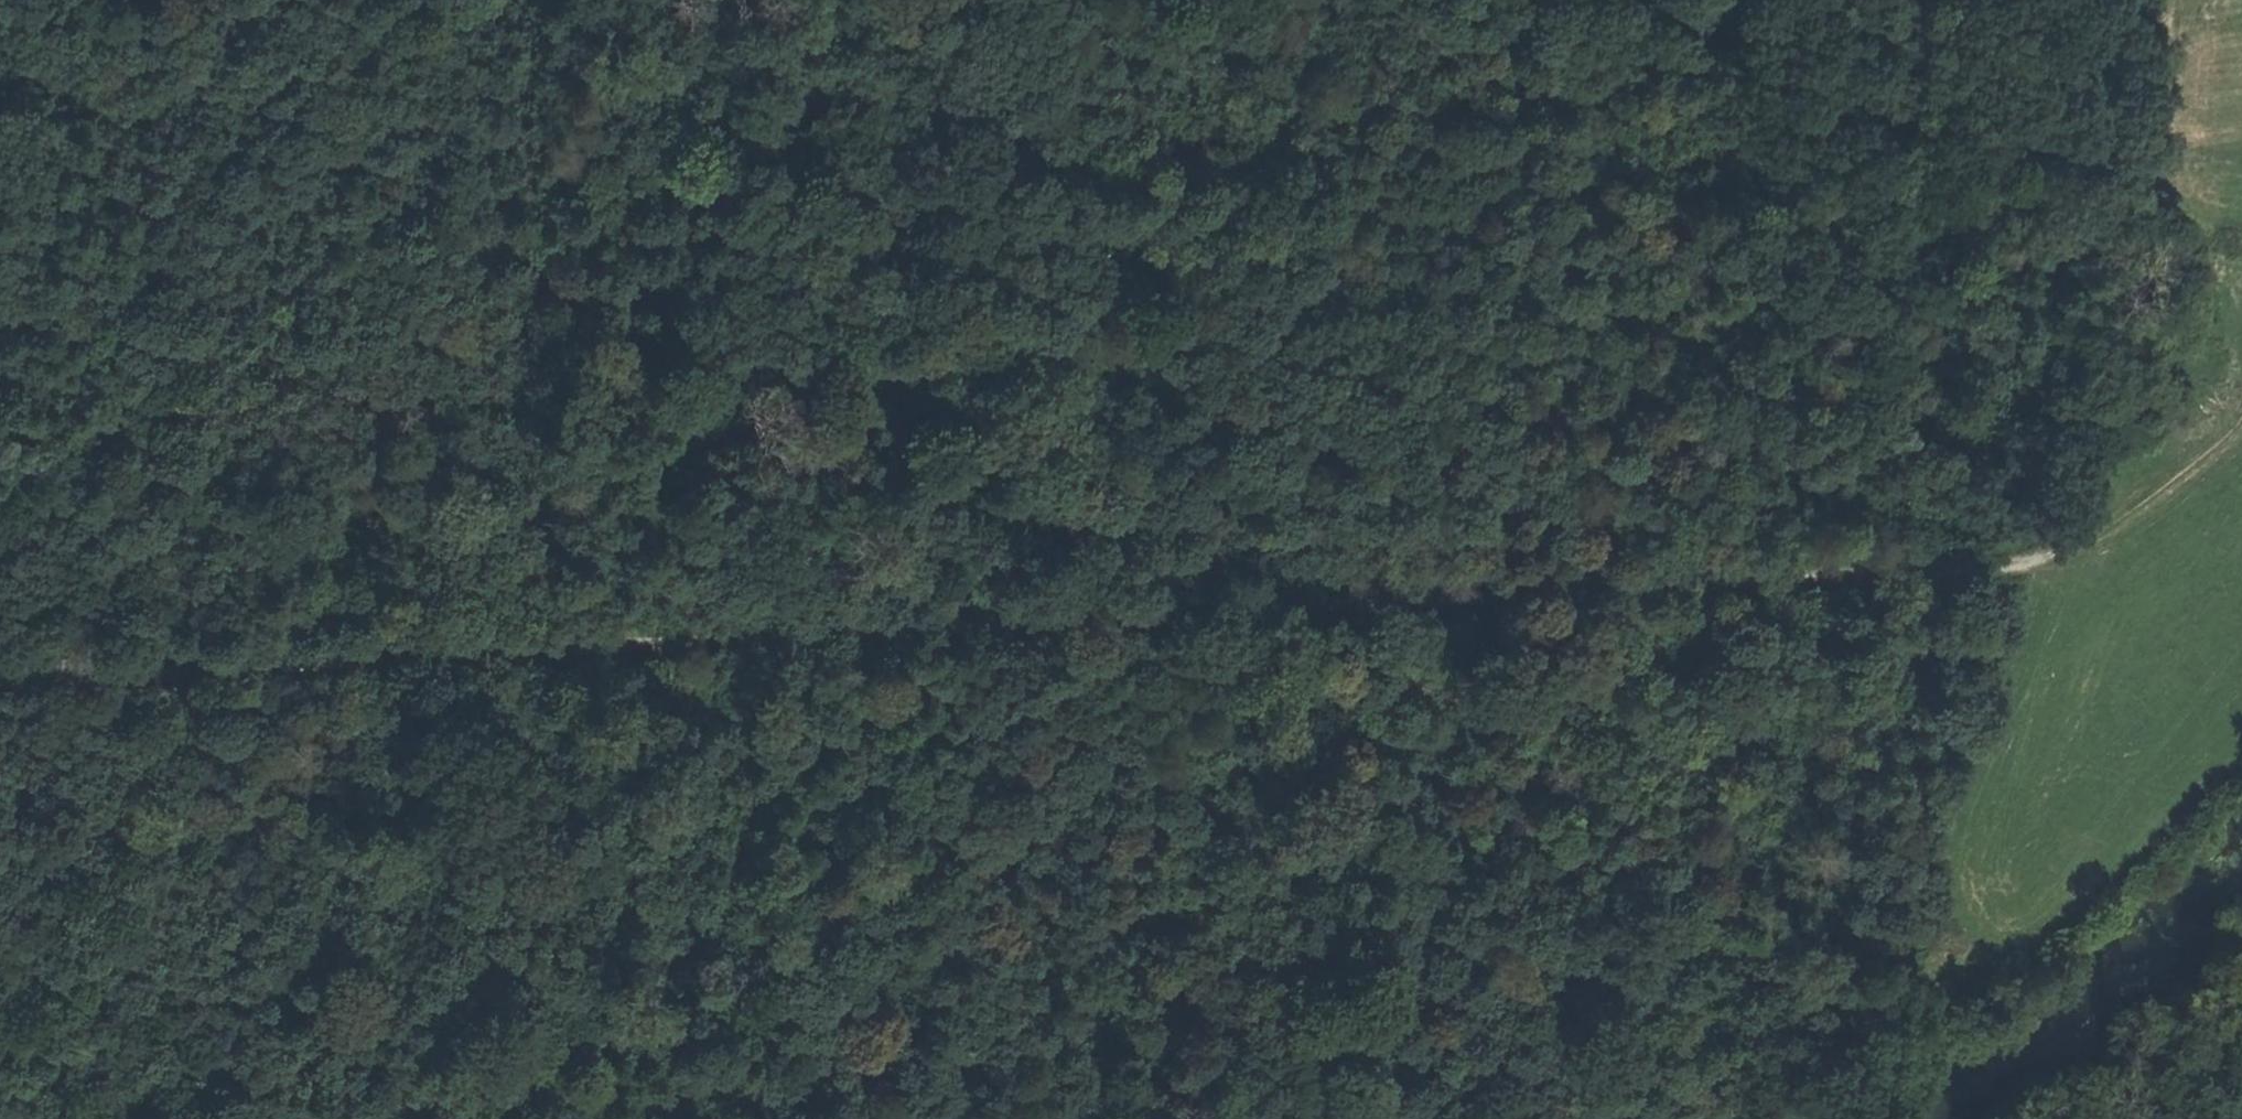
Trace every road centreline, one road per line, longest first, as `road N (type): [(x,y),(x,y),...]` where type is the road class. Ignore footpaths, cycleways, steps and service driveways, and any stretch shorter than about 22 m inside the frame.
road 1 (track): [(0,687),(2022,565)]
road 2 (track): [(2022,565),(2080,534),(2159,464),(2214,393),(2241,320)]

